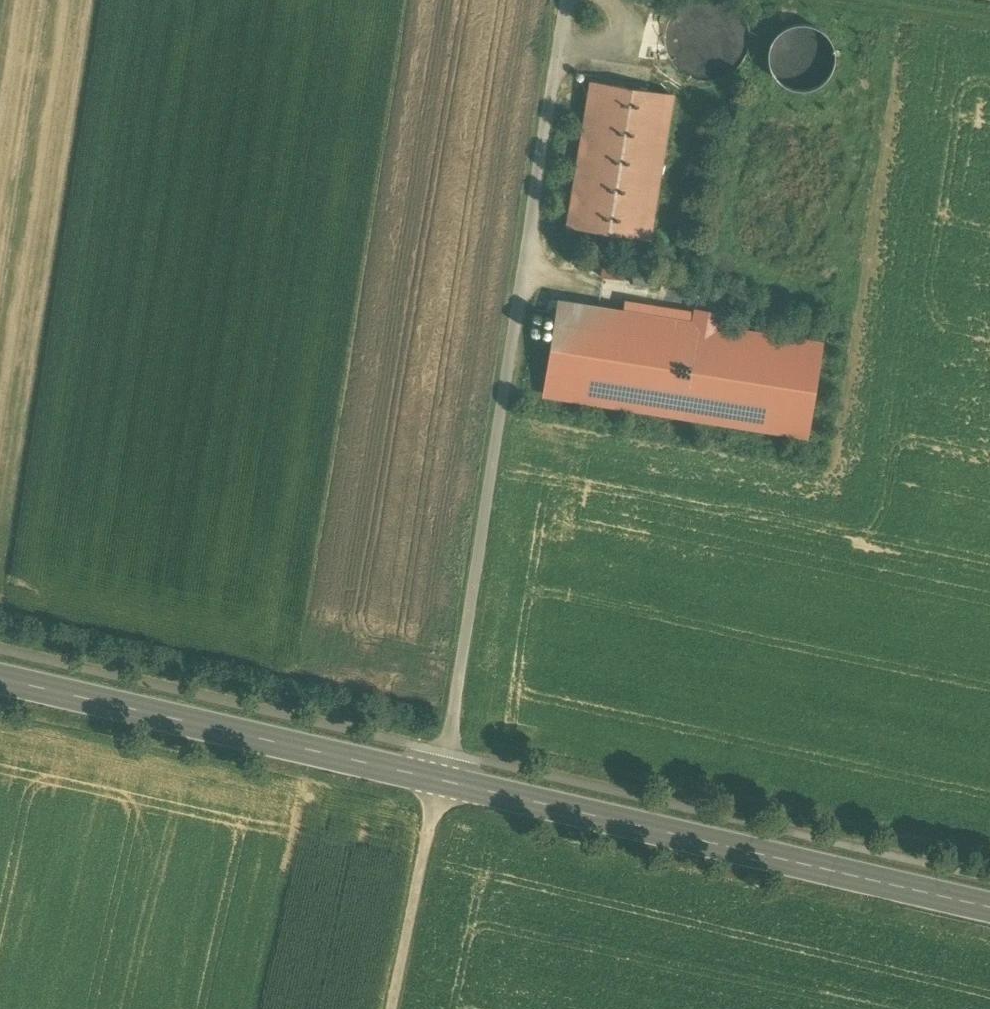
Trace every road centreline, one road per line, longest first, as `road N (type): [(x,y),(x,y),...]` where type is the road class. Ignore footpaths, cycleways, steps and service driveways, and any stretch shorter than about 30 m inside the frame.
road 1 (secondary): [(989,906),(0,679)]
road 2 (track): [(565,0),(440,778)]
road 3 (track): [(391,1008),(440,778)]
road 4 (track): [(989,22),(855,0)]

